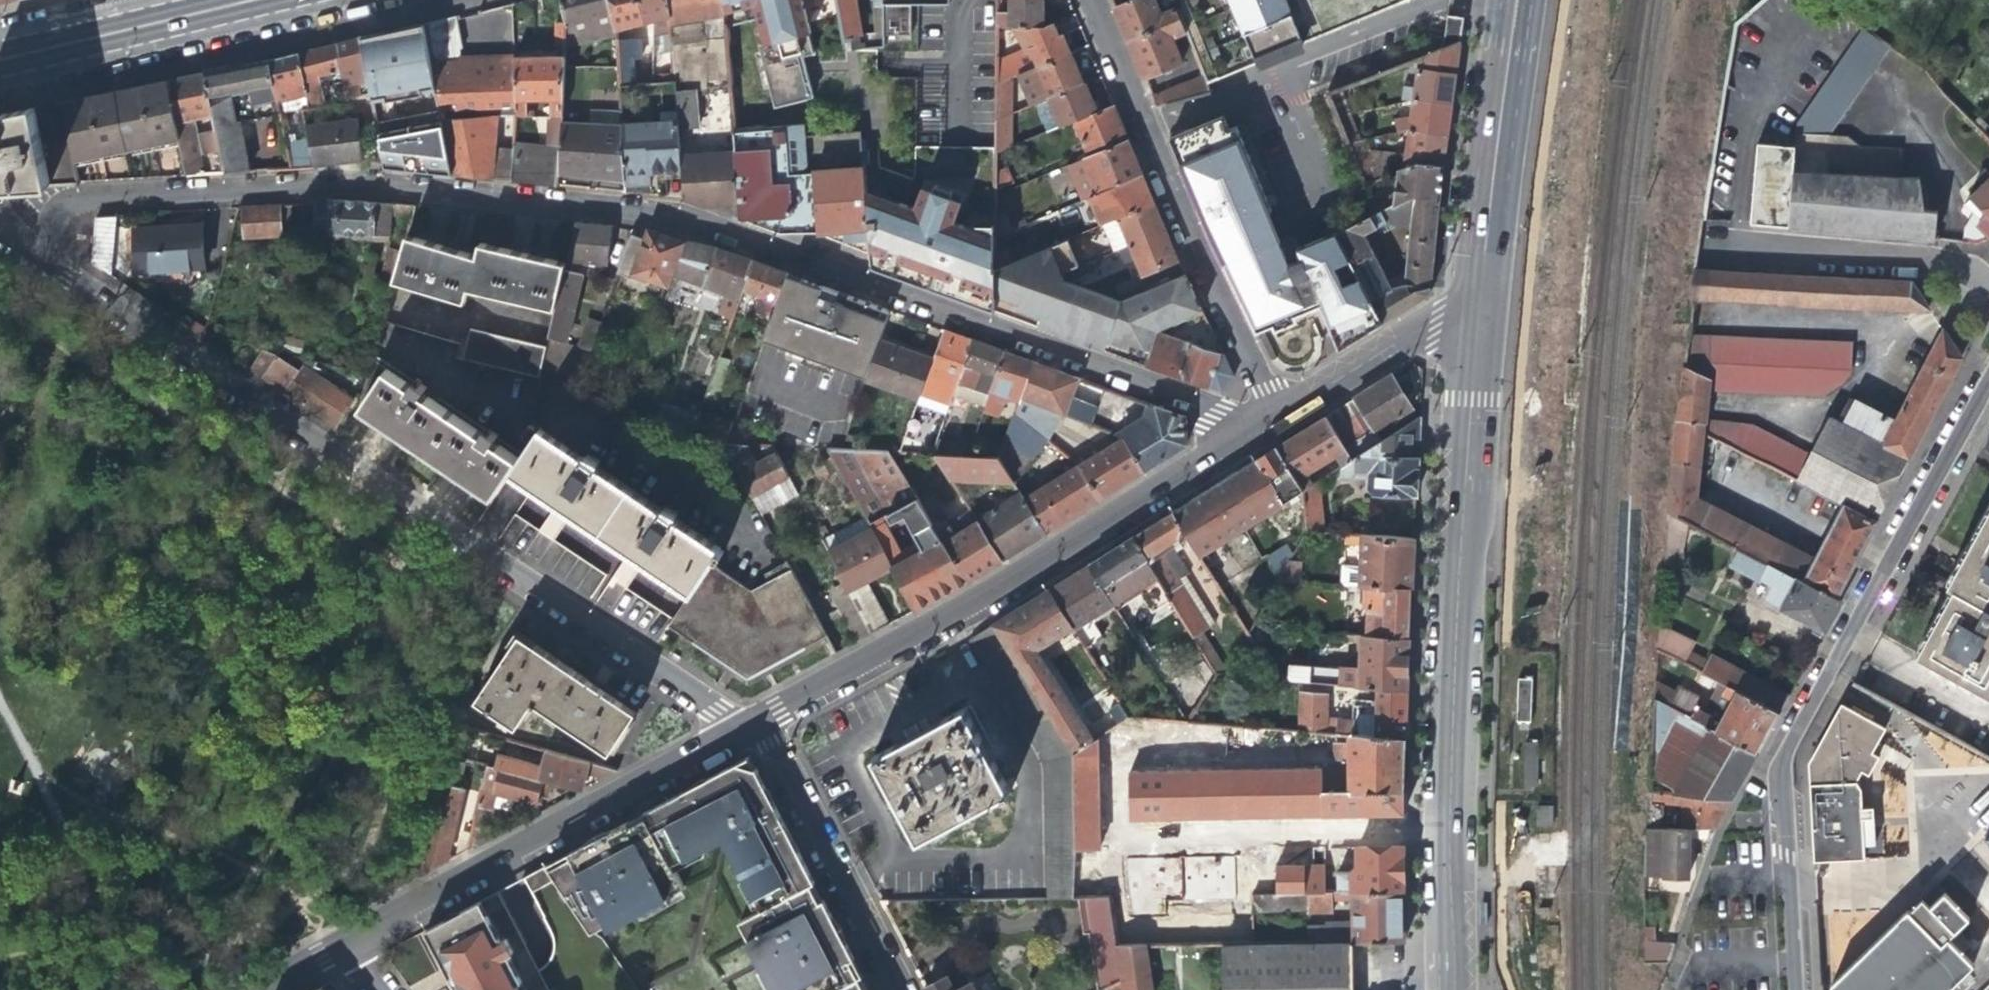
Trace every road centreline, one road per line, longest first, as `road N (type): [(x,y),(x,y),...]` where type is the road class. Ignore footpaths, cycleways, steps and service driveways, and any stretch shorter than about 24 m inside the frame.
road 1 (residential): [(1251,418),(665,205),(349,173),(109,188),(56,221),(49,246),(56,273)]
road 2 (residential): [(56,273),(739,728)]
road 3 (secondary): [(1447,989),(1454,584),(1474,294)]
road 4 (residential): [(1988,379),(1782,745),(1791,989)]
road 5 (tertiary): [(759,722),(1251,418)]
road 6 (tertiary): [(338,949),(739,728)]
road 7 (residential): [(1268,408),(1095,0)]
road 8 (residential): [(759,722),(898,989)]
road 9 (secondary): [(1474,294),(1516,0)]
road 10 (residential): [(1705,242),(1943,257),(1988,279)]
road 11 (tertiary): [(1268,408),(1474,294)]
road 12 (primary): [(0,53),(220,0)]

